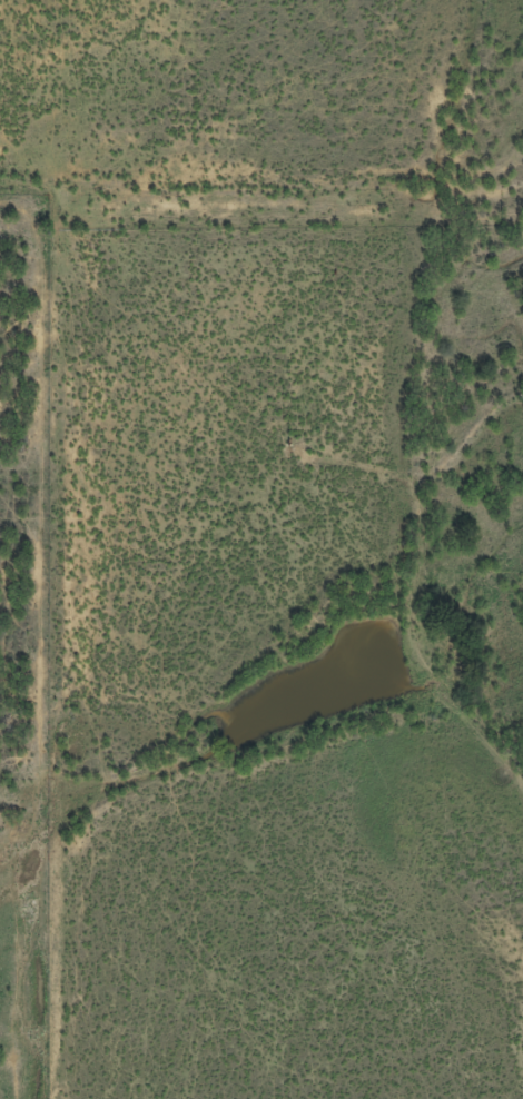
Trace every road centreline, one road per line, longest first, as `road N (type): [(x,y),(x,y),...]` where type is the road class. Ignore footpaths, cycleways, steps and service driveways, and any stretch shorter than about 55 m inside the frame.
road 1 (residential): [(0,207),(522,217)]

